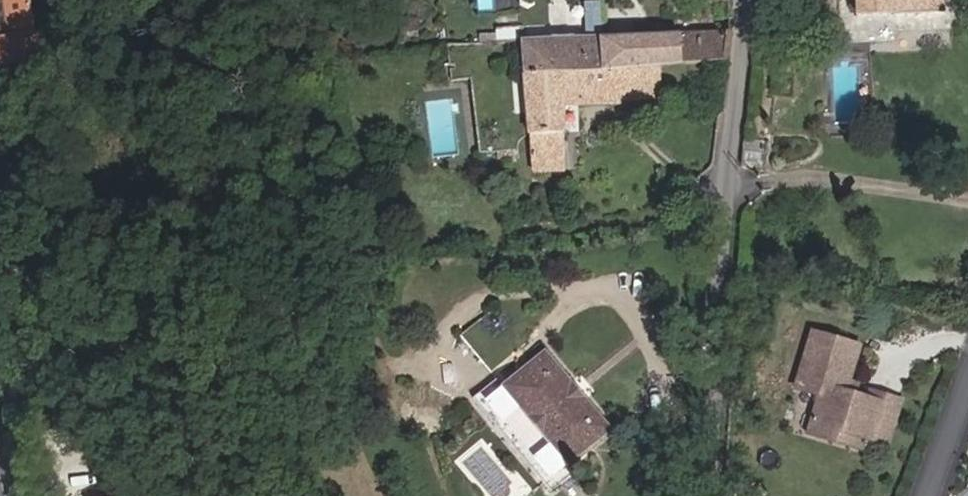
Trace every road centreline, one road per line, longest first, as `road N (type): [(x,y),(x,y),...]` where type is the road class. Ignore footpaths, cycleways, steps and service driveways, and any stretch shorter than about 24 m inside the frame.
road 1 (residential): [(705,495),(746,0)]
road 2 (residential): [(922,495),(967,383)]

